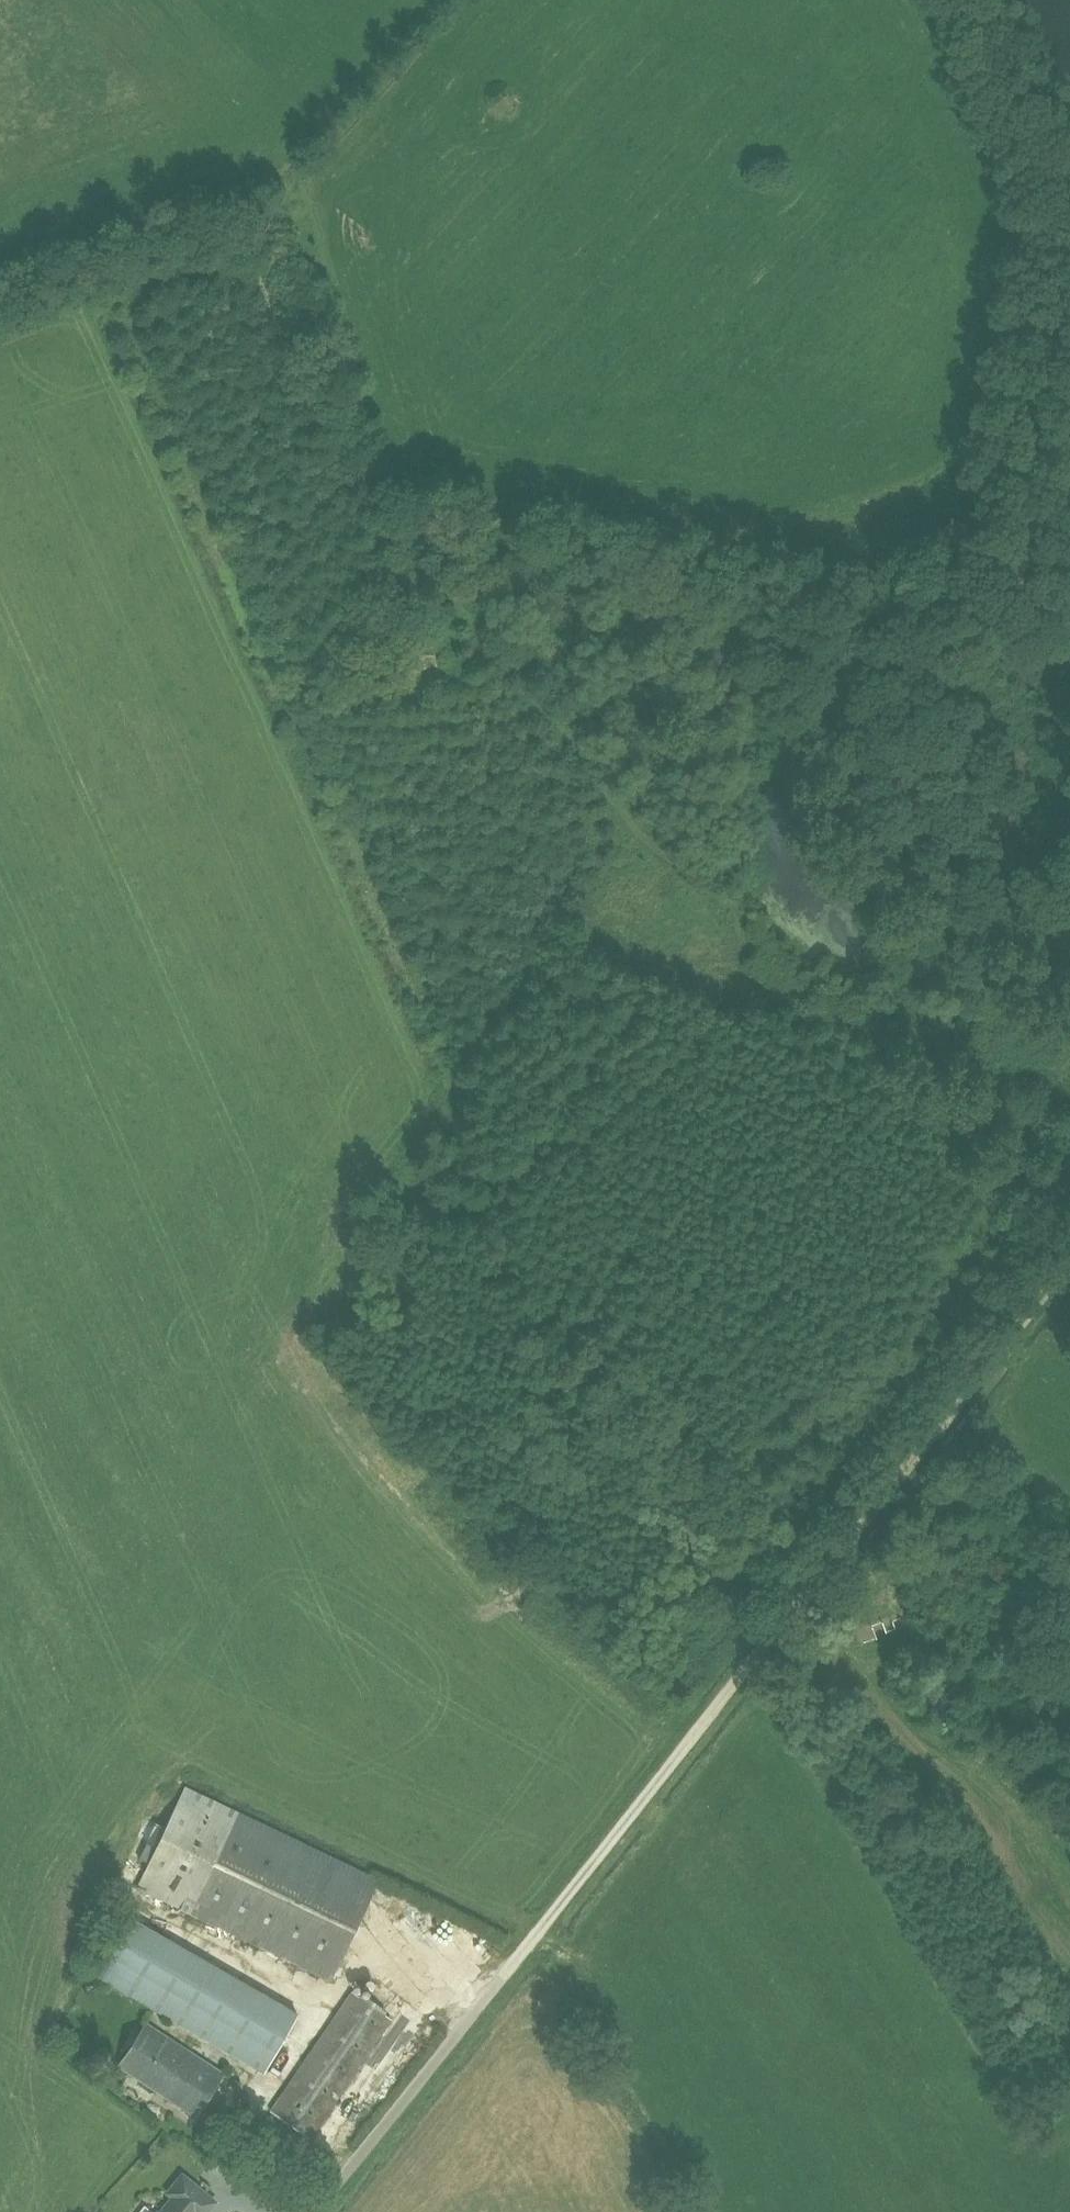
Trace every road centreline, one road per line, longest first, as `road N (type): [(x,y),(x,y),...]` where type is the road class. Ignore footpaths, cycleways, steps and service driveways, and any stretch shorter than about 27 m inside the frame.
road 1 (track): [(509,1969),(1069,1261)]
road 2 (unclassified): [(314,2211),(509,1969)]
road 3 (track): [(1069,195),(980,0)]

